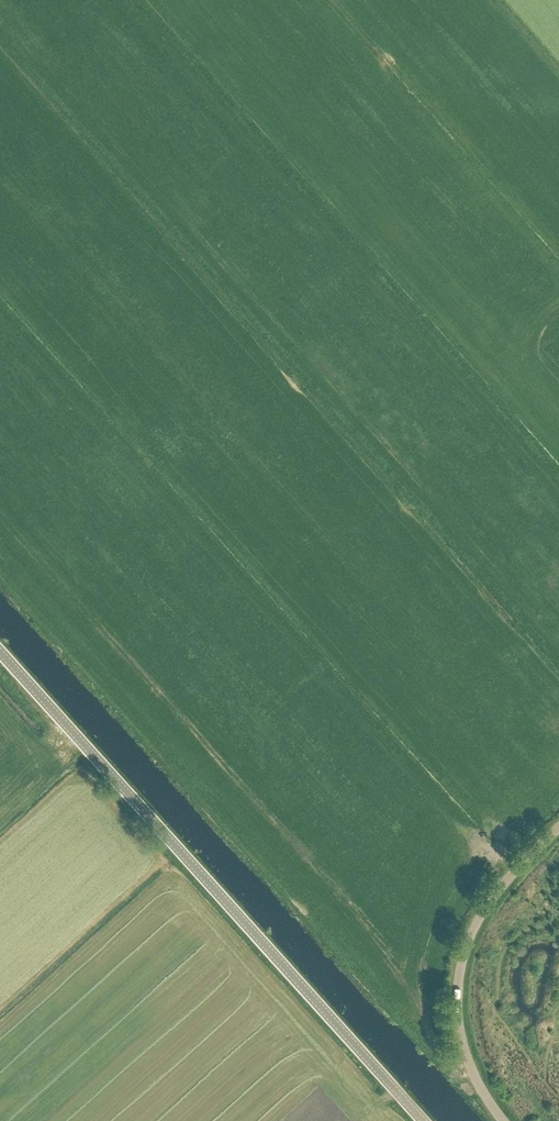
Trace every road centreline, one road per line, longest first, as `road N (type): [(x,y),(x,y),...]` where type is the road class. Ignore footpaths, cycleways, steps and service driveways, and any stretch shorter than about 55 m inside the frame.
road 1 (tertiary): [(423,1120),(0,652)]
road 2 (unclassified): [(505,1120),(469,1062),(460,974),(494,896),(558,827)]

